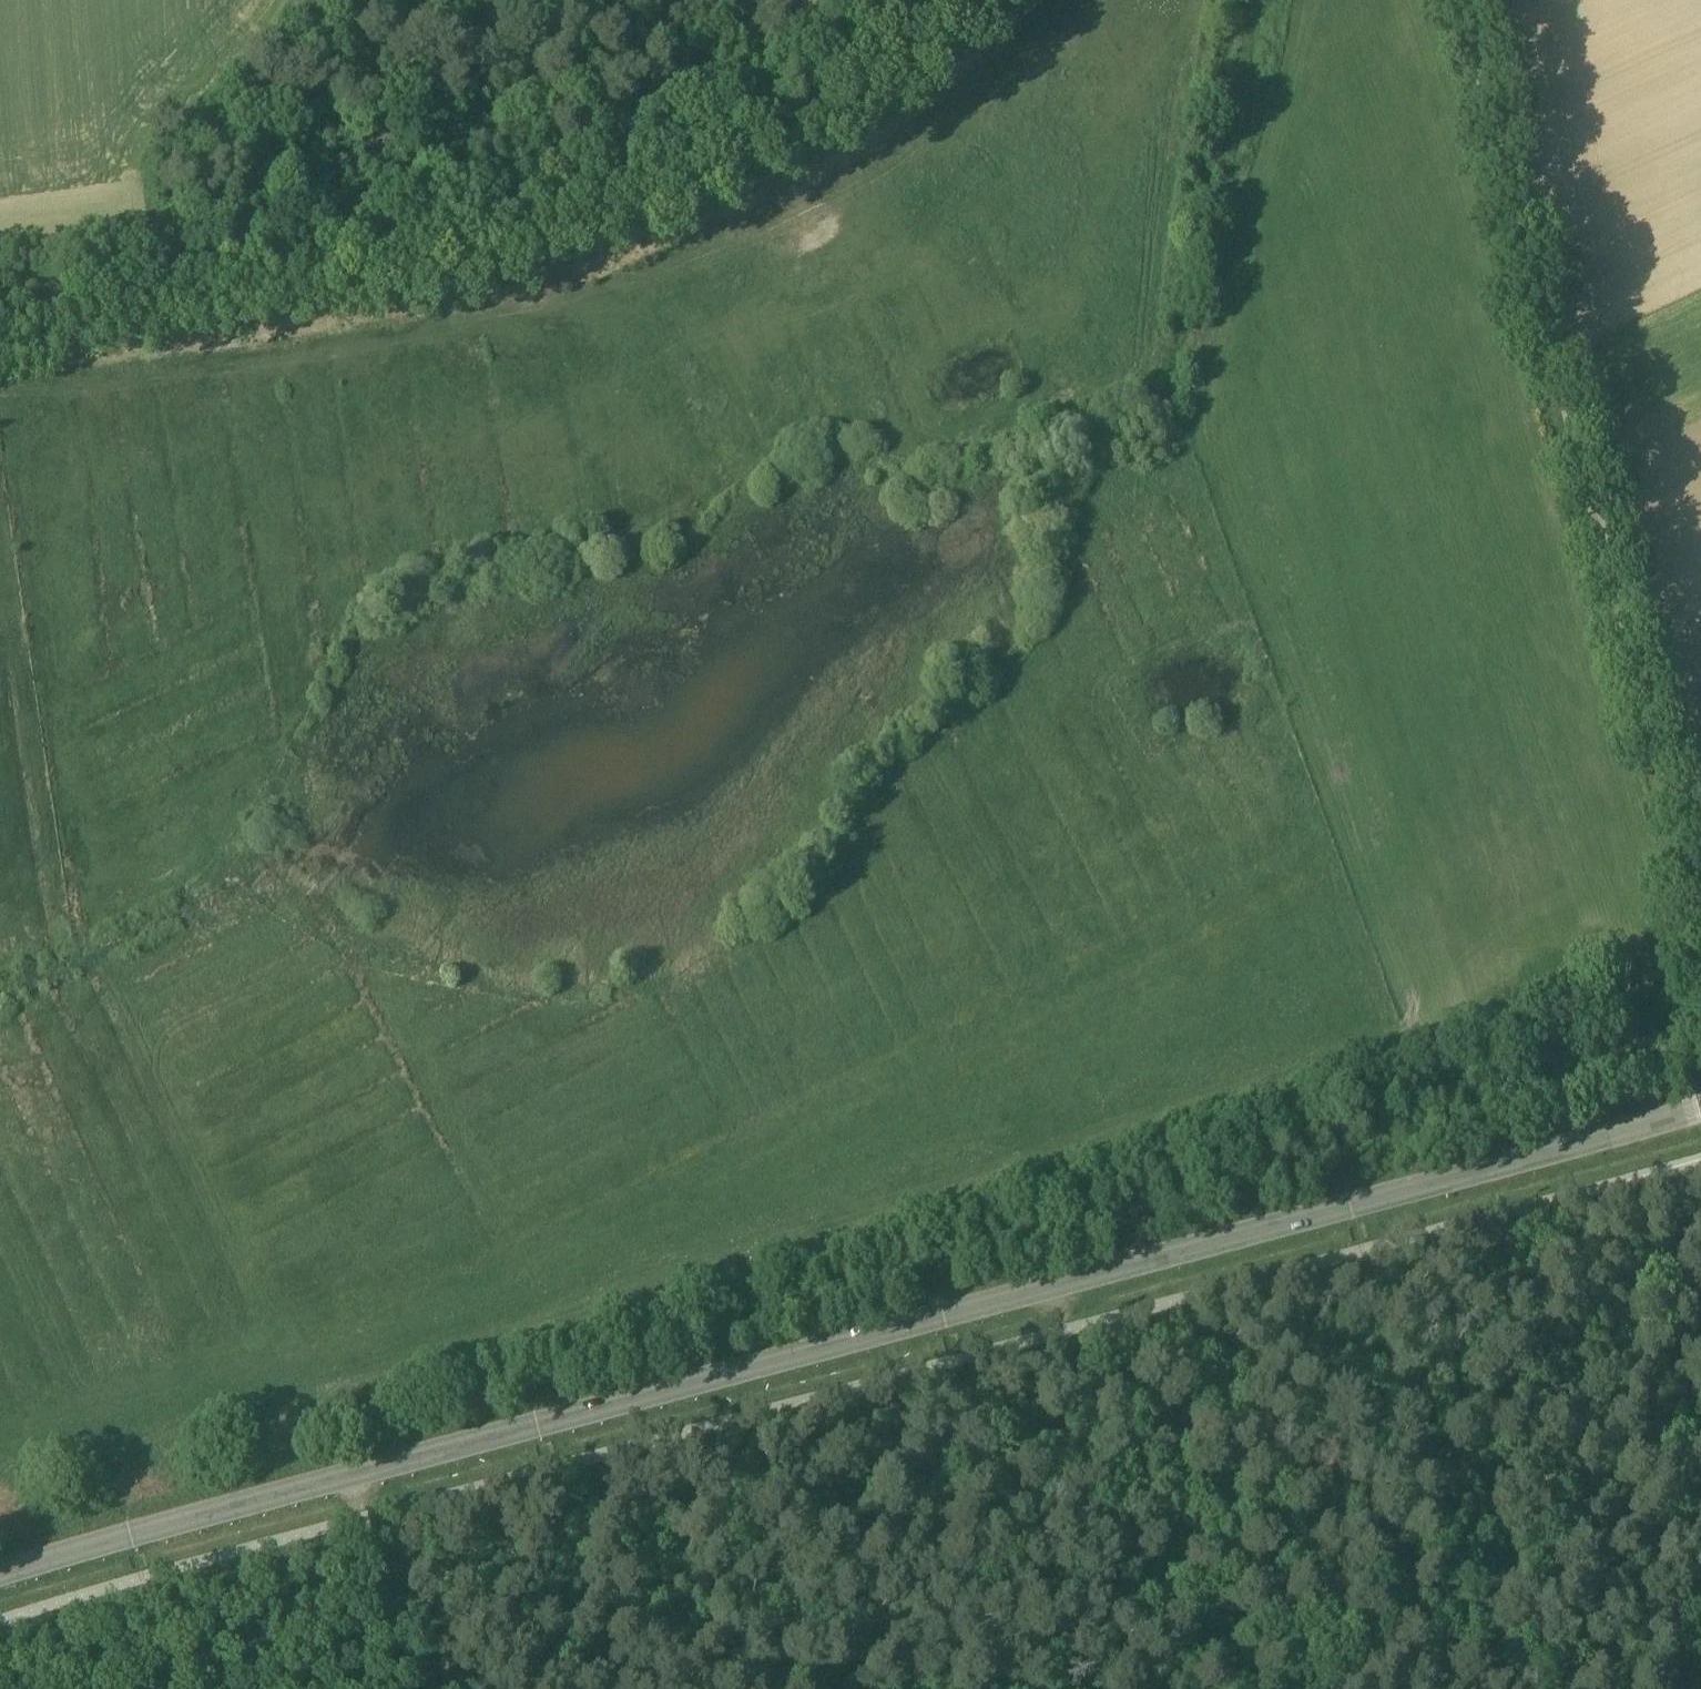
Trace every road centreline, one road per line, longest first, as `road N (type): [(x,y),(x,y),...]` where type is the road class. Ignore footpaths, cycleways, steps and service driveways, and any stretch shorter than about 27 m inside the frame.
road 1 (tertiary): [(0,1575),(1700,1111)]
road 2 (unclassified): [(1700,871),(1474,0)]

